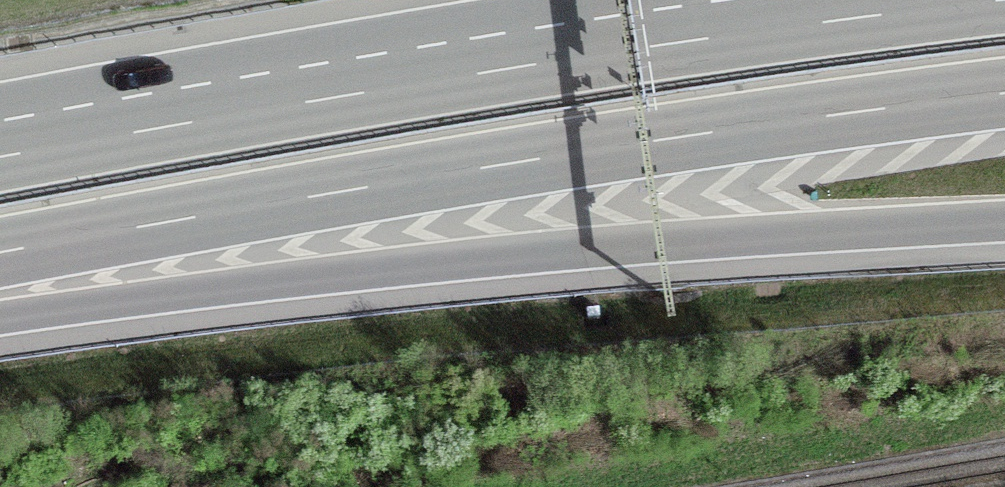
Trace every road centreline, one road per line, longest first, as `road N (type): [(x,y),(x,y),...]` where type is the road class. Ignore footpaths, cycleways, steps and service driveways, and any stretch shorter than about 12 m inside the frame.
road 1 (motorway): [(0,252),(489,169),(1004,95)]
road 2 (motorway): [(996,0),(447,78),(0,157)]
road 3 (motorway): [(0,301),(1004,224)]

